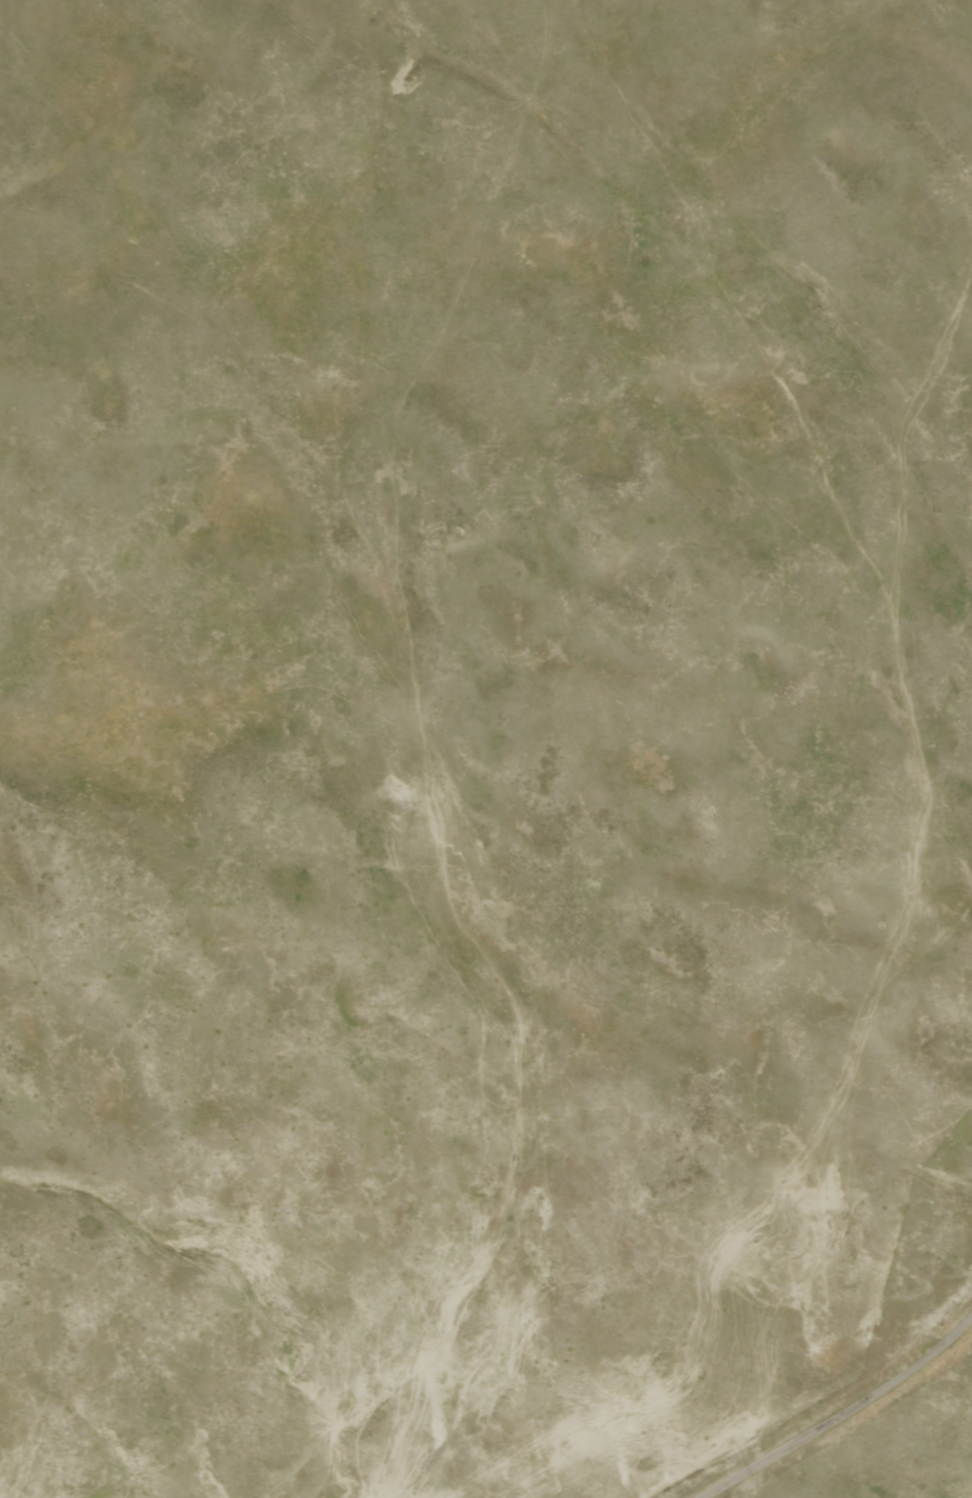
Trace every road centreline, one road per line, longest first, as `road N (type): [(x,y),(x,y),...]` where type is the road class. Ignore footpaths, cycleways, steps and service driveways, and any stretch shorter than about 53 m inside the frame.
road 1 (tertiary): [(703,1497),(892,1381),(971,1316)]

